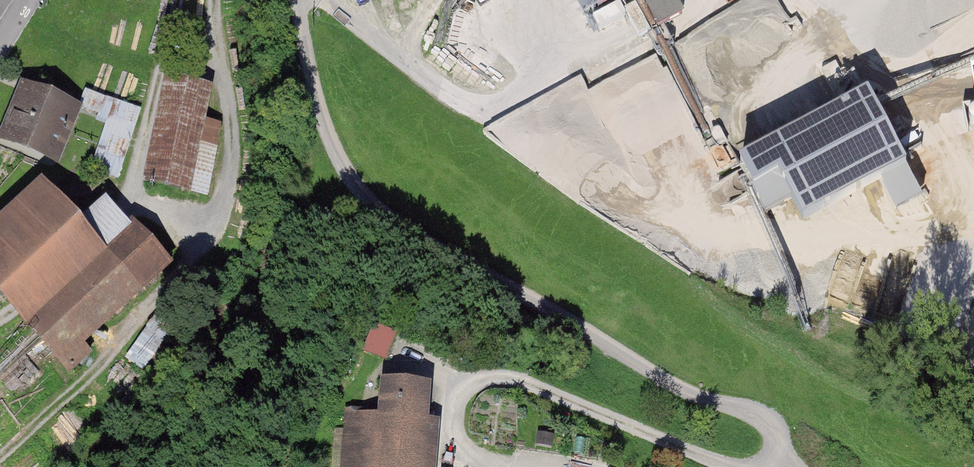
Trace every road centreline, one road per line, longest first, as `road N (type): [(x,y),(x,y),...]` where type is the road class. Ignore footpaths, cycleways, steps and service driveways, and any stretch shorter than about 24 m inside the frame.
road 1 (track): [(298,0),(333,152),(376,210),(702,398),(770,413),(786,430),(784,462)]
road 2 (track): [(767,466),(702,456),(502,375),(475,378),(457,396),(467,435),(577,466)]

